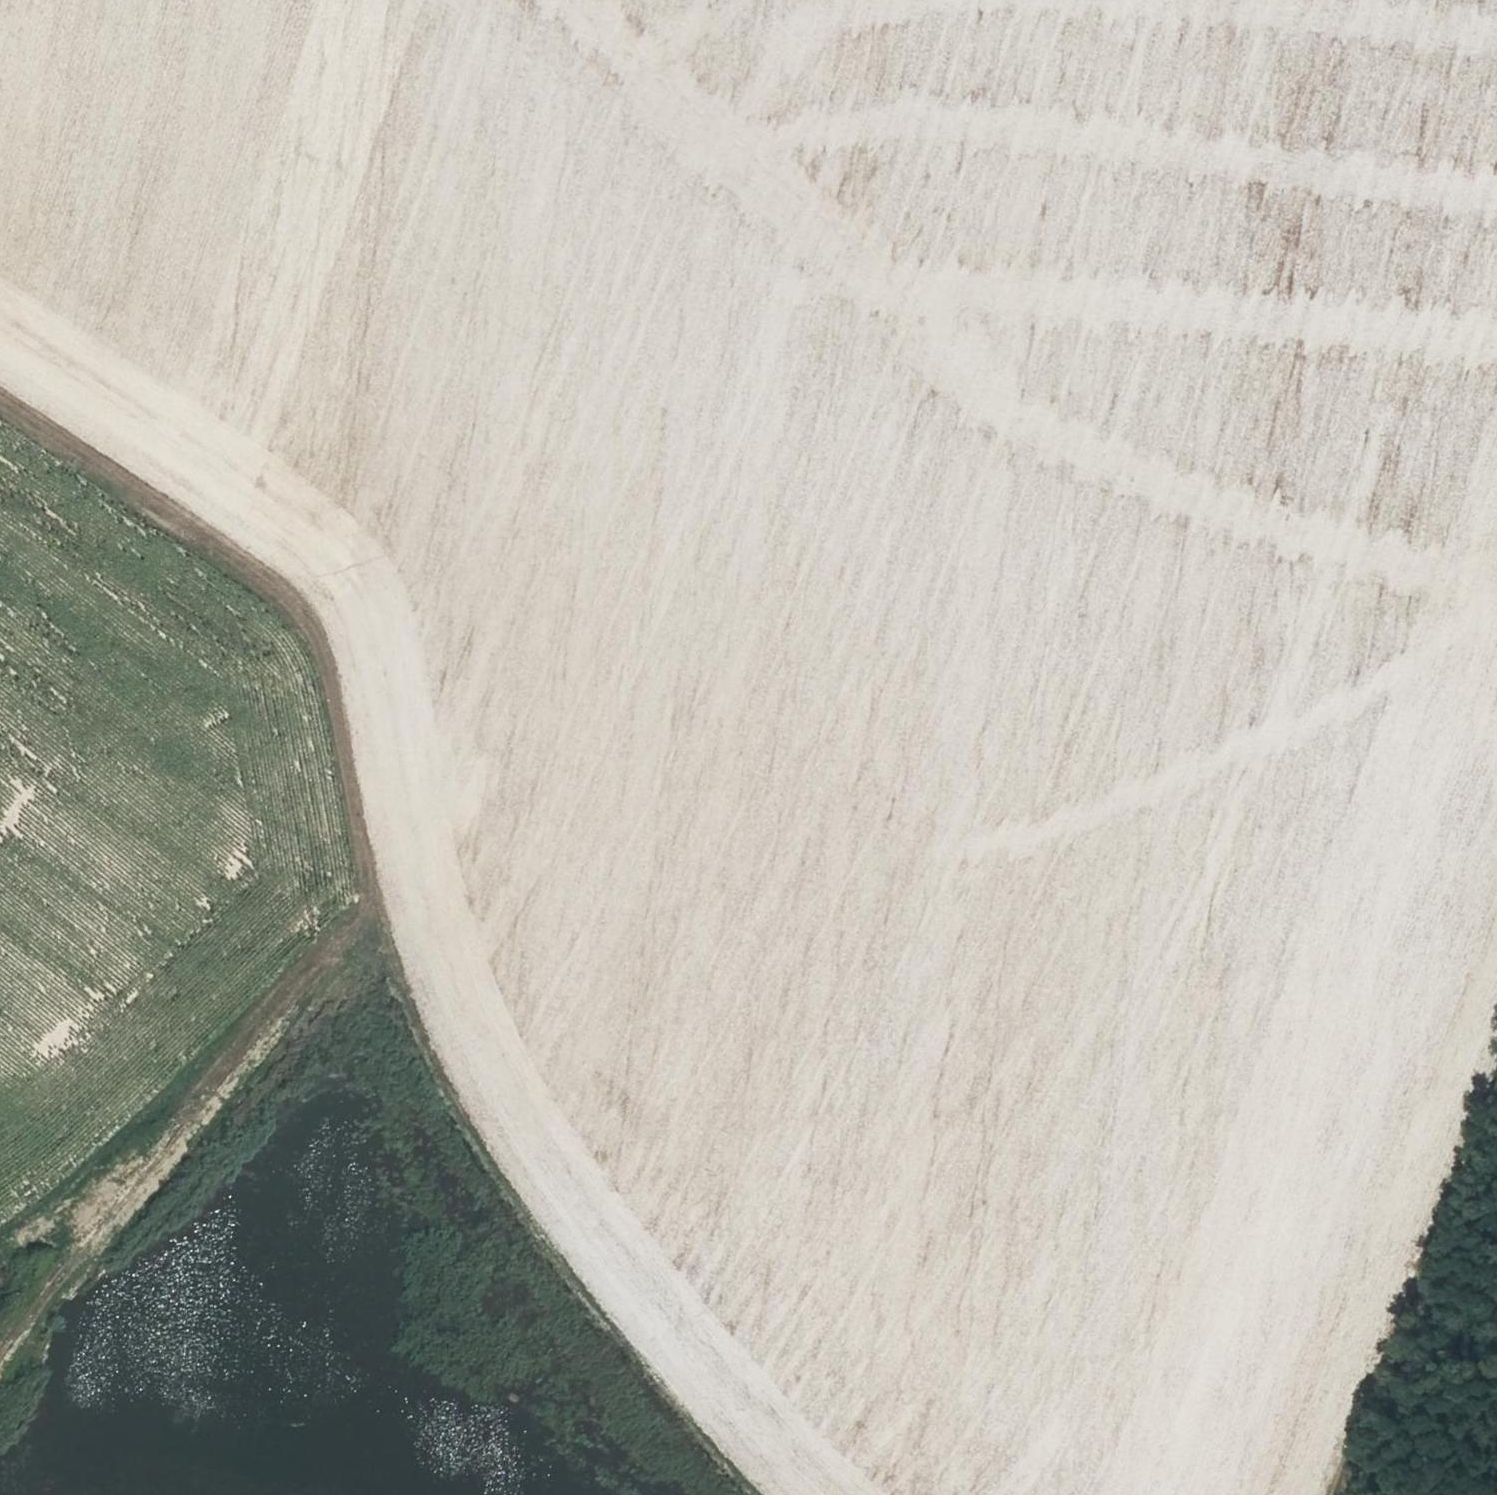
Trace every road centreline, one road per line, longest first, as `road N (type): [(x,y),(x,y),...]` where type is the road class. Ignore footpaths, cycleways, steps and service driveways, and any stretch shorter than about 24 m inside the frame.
road 1 (track): [(0,413),(304,617),(354,896)]
road 2 (track): [(1342,1494),(1496,1097)]

